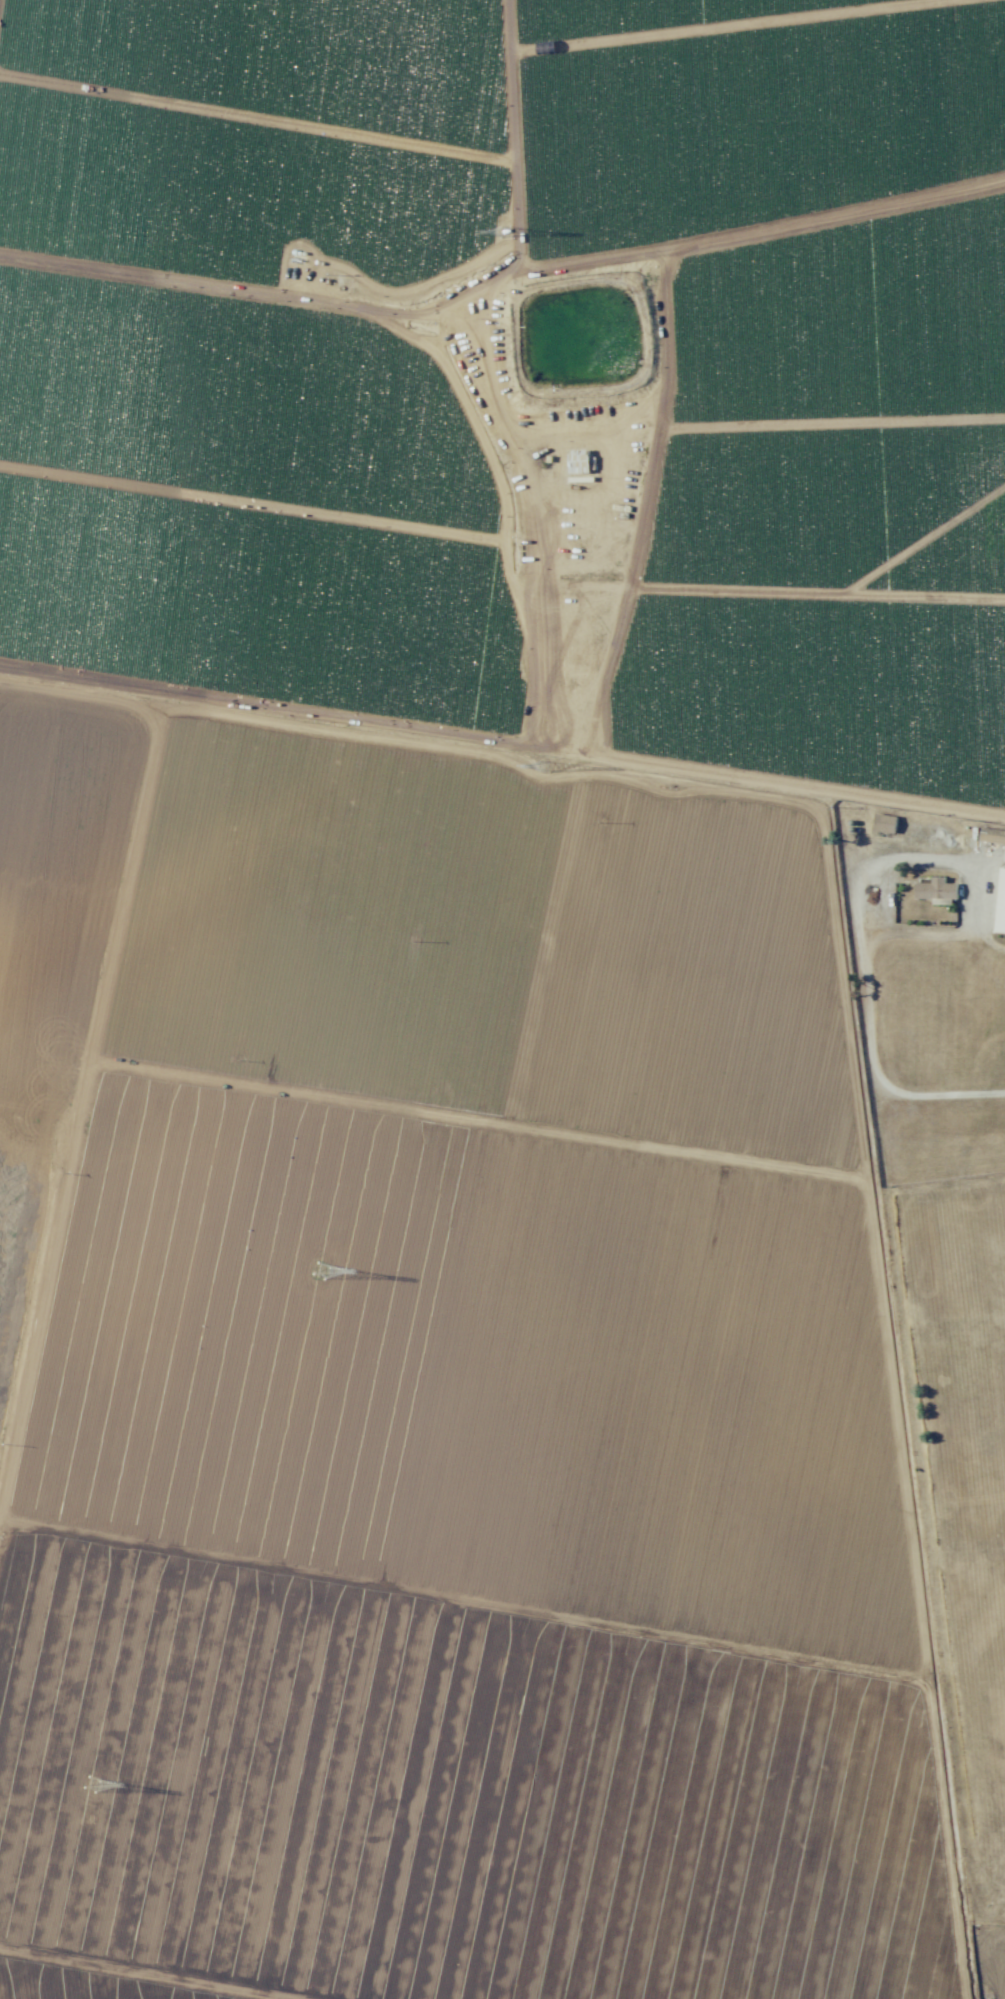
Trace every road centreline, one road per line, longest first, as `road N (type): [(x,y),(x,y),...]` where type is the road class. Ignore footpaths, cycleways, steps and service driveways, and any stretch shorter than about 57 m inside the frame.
road 1 (track): [(958,1998),(863,1283),(822,795),(173,707),(9,1356),(0,1437)]

